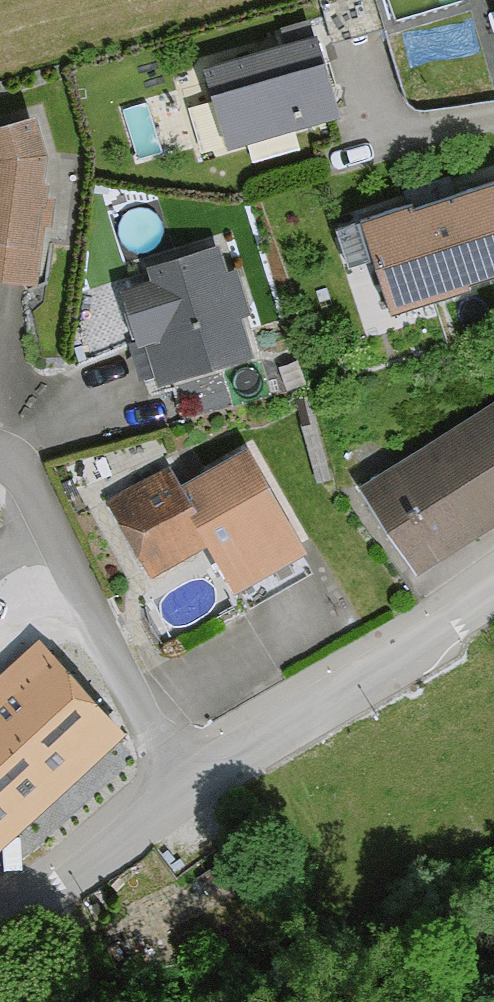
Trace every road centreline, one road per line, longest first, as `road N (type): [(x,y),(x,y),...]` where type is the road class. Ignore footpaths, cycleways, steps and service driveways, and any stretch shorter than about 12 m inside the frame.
road 1 (residential): [(188,790),(33,496),(0,458)]
road 2 (unclassified): [(188,790),(493,594)]
road 3 (unclassified): [(0,919),(188,790)]

